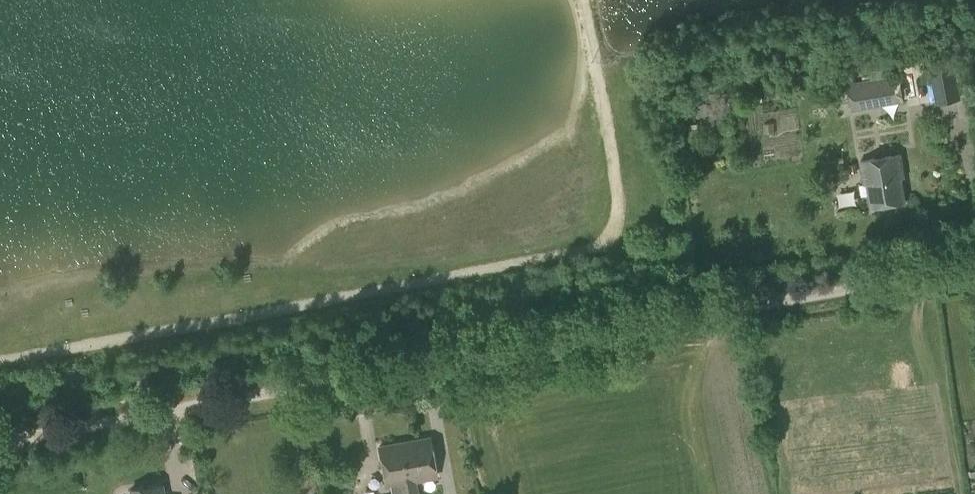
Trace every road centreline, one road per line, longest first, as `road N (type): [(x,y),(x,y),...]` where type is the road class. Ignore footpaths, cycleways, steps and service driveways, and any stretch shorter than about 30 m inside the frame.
road 1 (unclassified): [(81,428),(974,272)]

